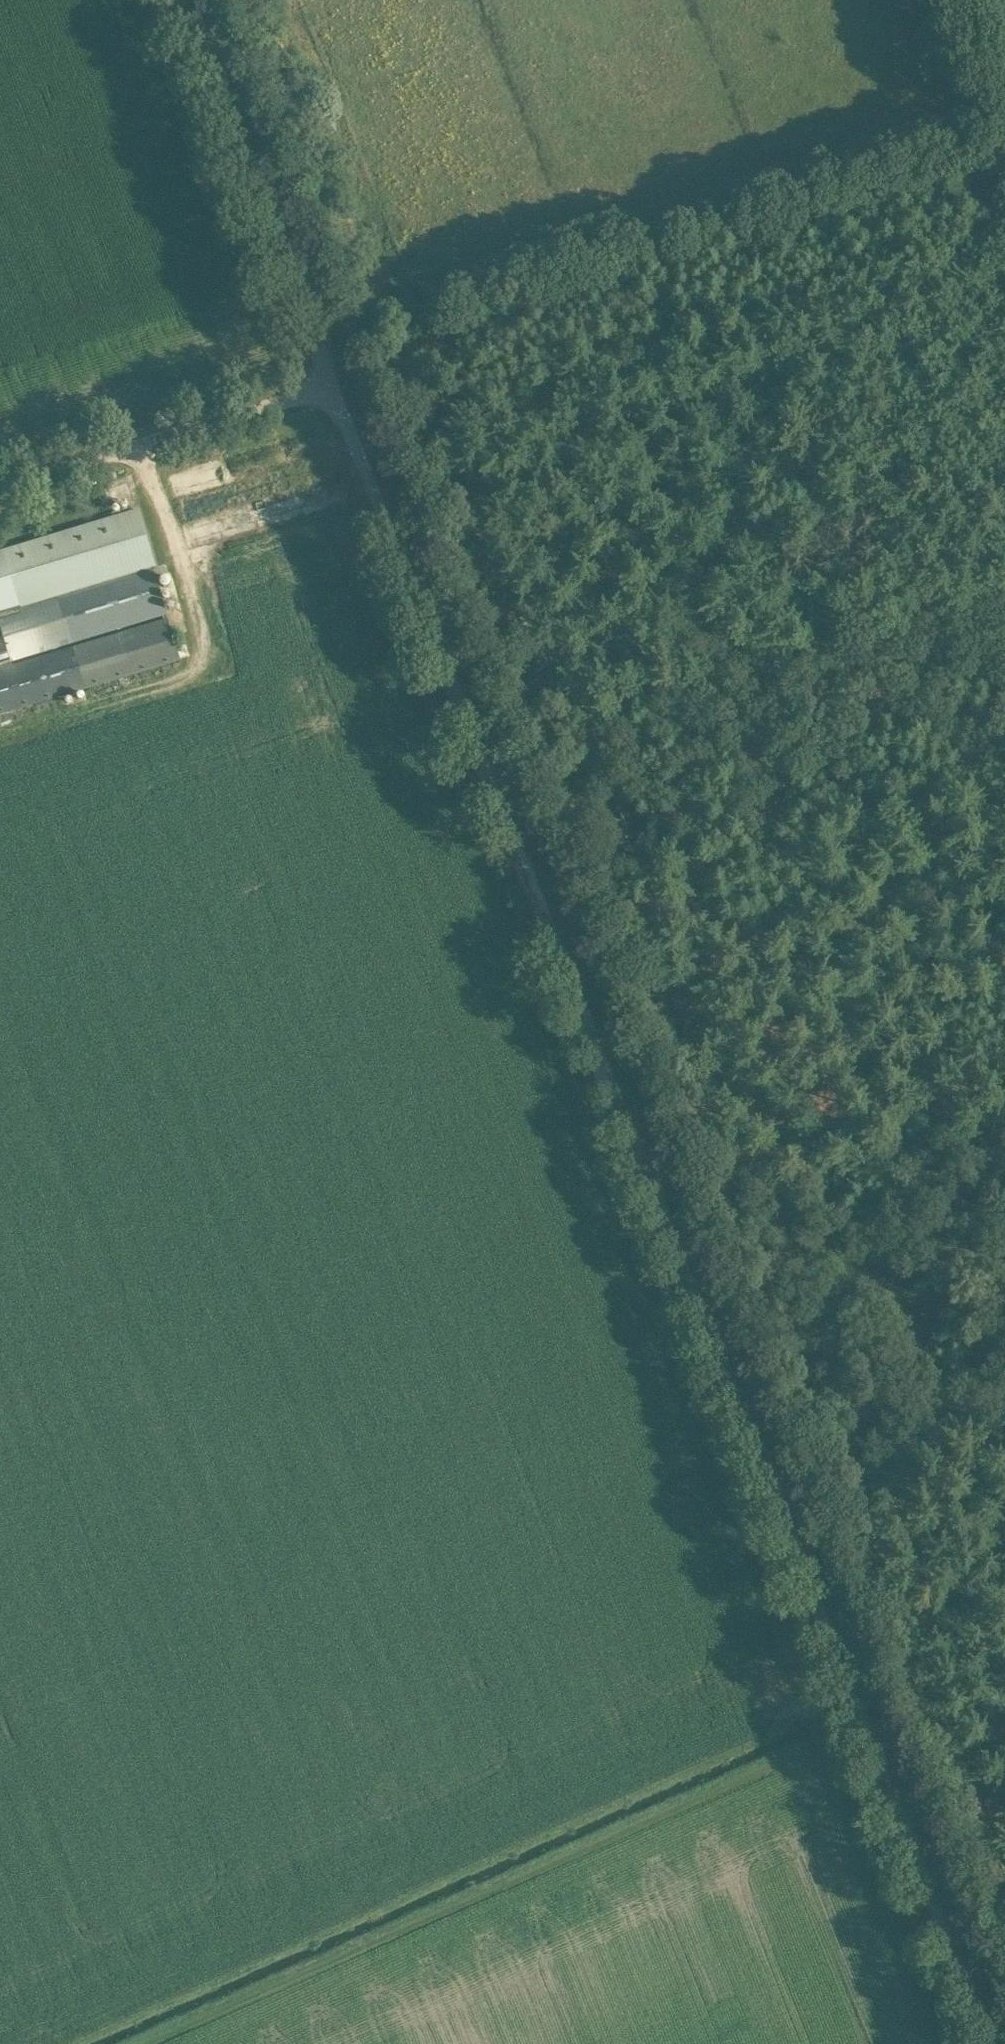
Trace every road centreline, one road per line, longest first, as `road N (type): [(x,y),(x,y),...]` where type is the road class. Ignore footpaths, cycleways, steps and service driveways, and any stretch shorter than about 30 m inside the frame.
road 1 (track): [(194,0),(989,2043)]
road 2 (unclassified): [(0,483),(346,378)]

